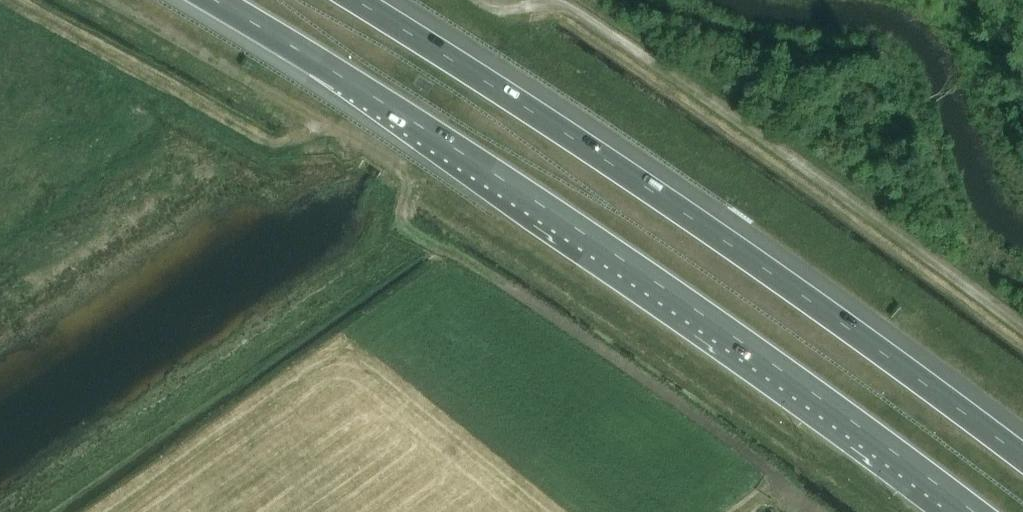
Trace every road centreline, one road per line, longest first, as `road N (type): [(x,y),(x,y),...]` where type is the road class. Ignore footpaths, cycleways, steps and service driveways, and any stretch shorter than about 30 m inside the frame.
road 1 (motorway): [(221,0),(728,330),(979,511)]
road 2 (motorway): [(1022,456),(673,201),(365,0)]

